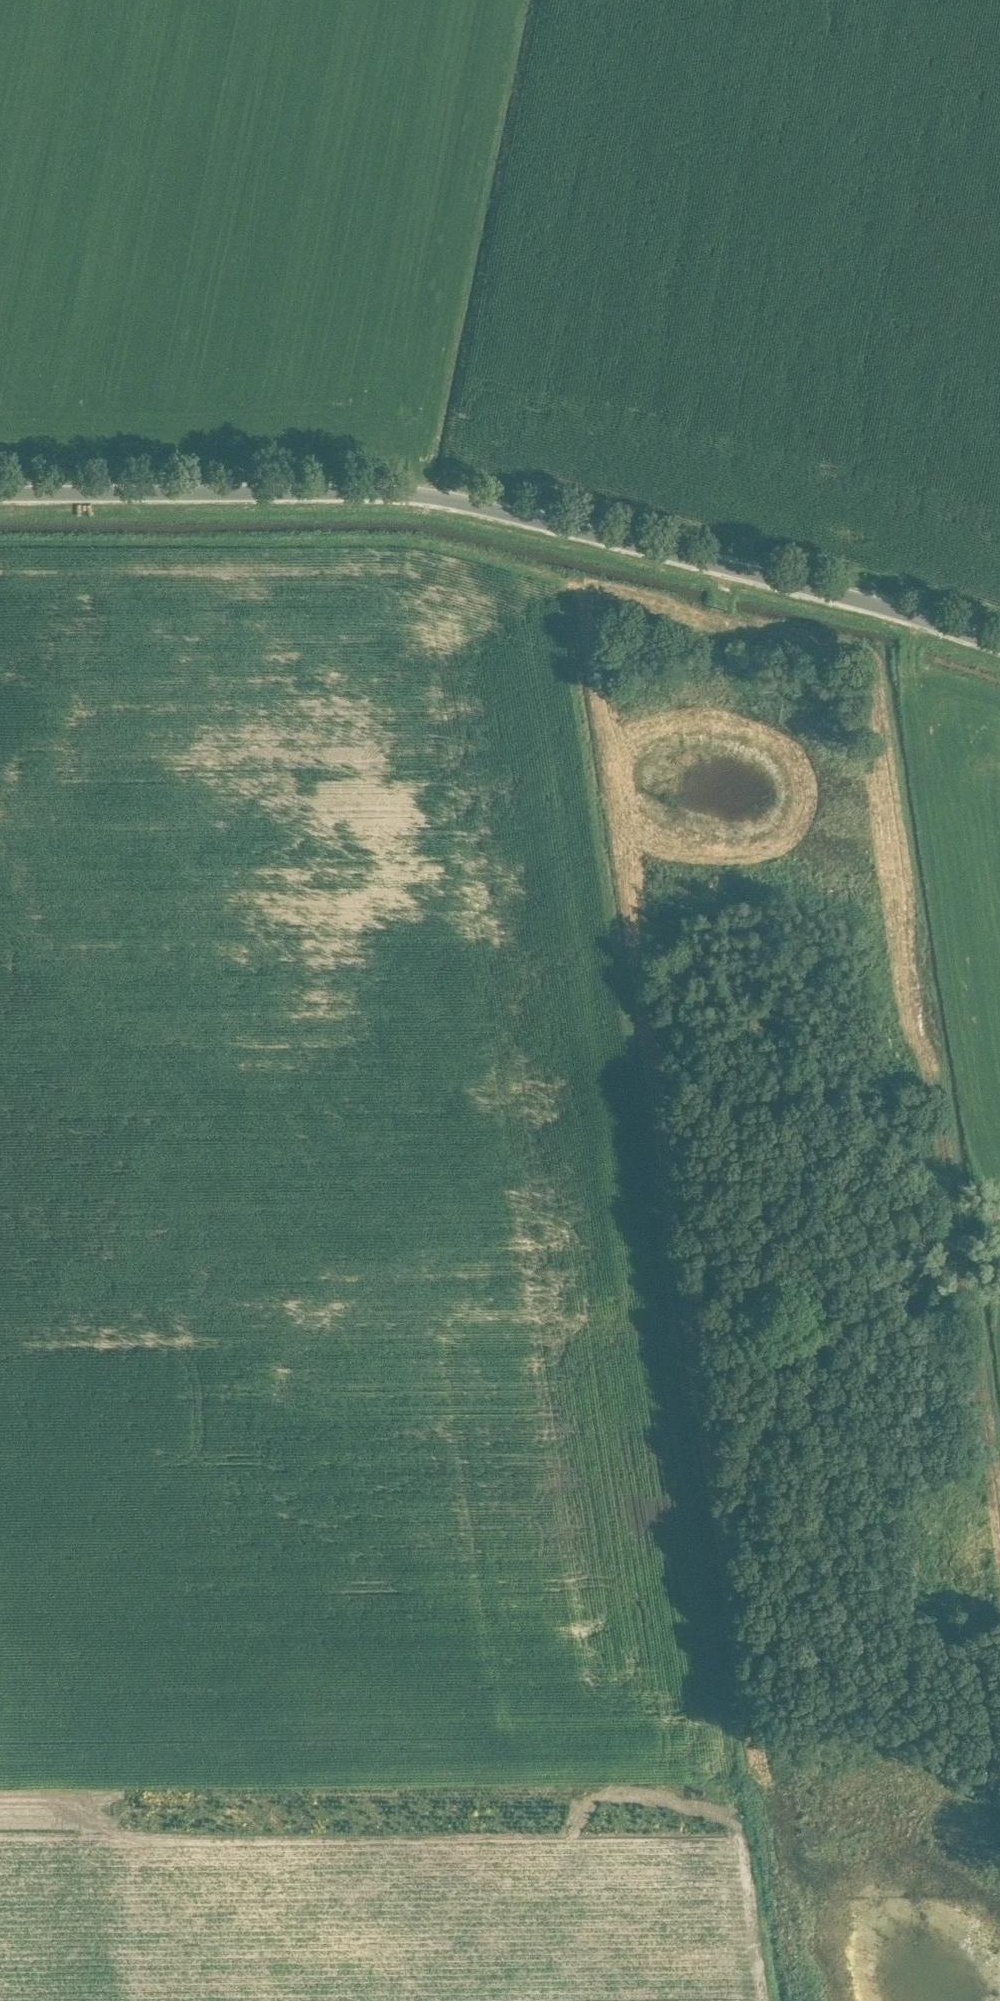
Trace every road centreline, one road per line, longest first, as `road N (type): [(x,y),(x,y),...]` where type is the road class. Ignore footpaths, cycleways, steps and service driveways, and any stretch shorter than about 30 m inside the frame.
road 1 (unclassified): [(999,645),(875,605),(454,499),(360,492),(0,493)]

